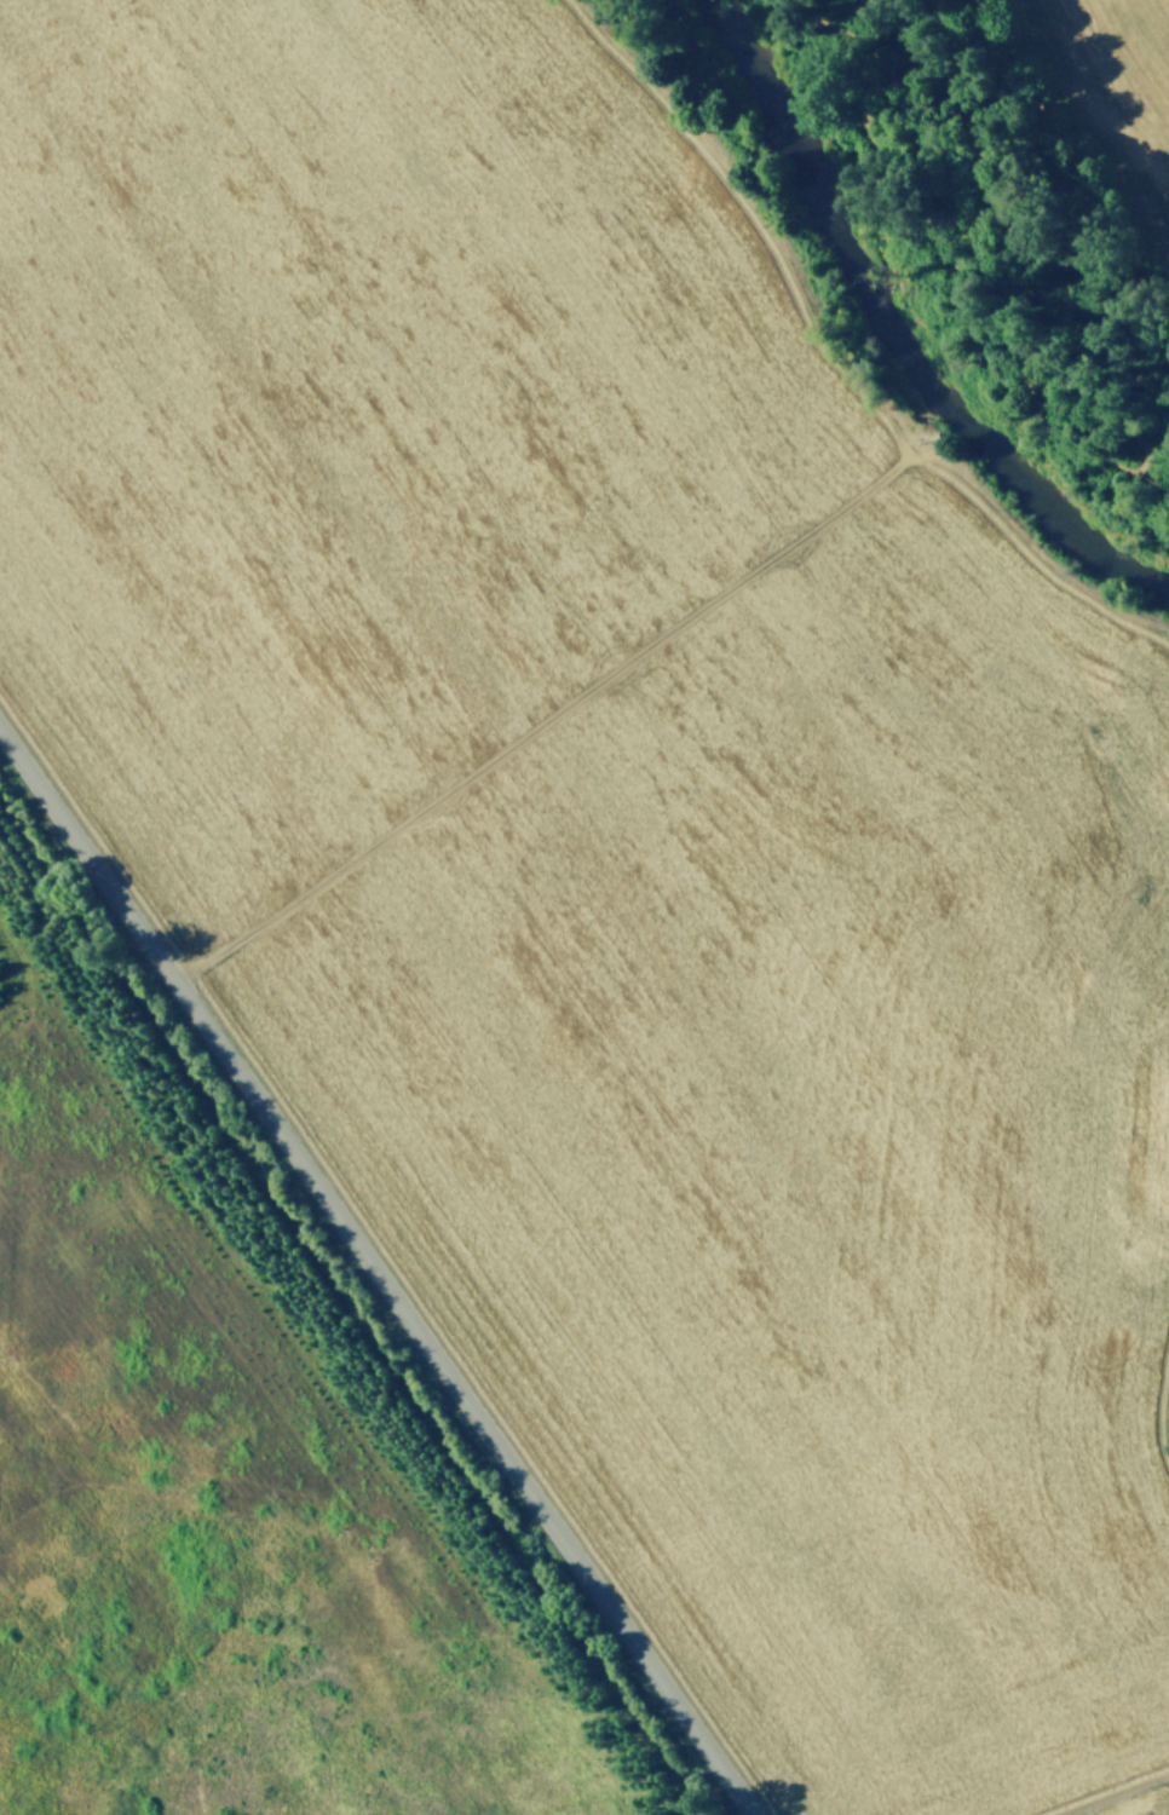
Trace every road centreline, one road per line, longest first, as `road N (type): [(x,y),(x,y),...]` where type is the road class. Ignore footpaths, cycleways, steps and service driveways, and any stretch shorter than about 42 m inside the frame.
road 1 (residential): [(0,735),(751,1814)]

